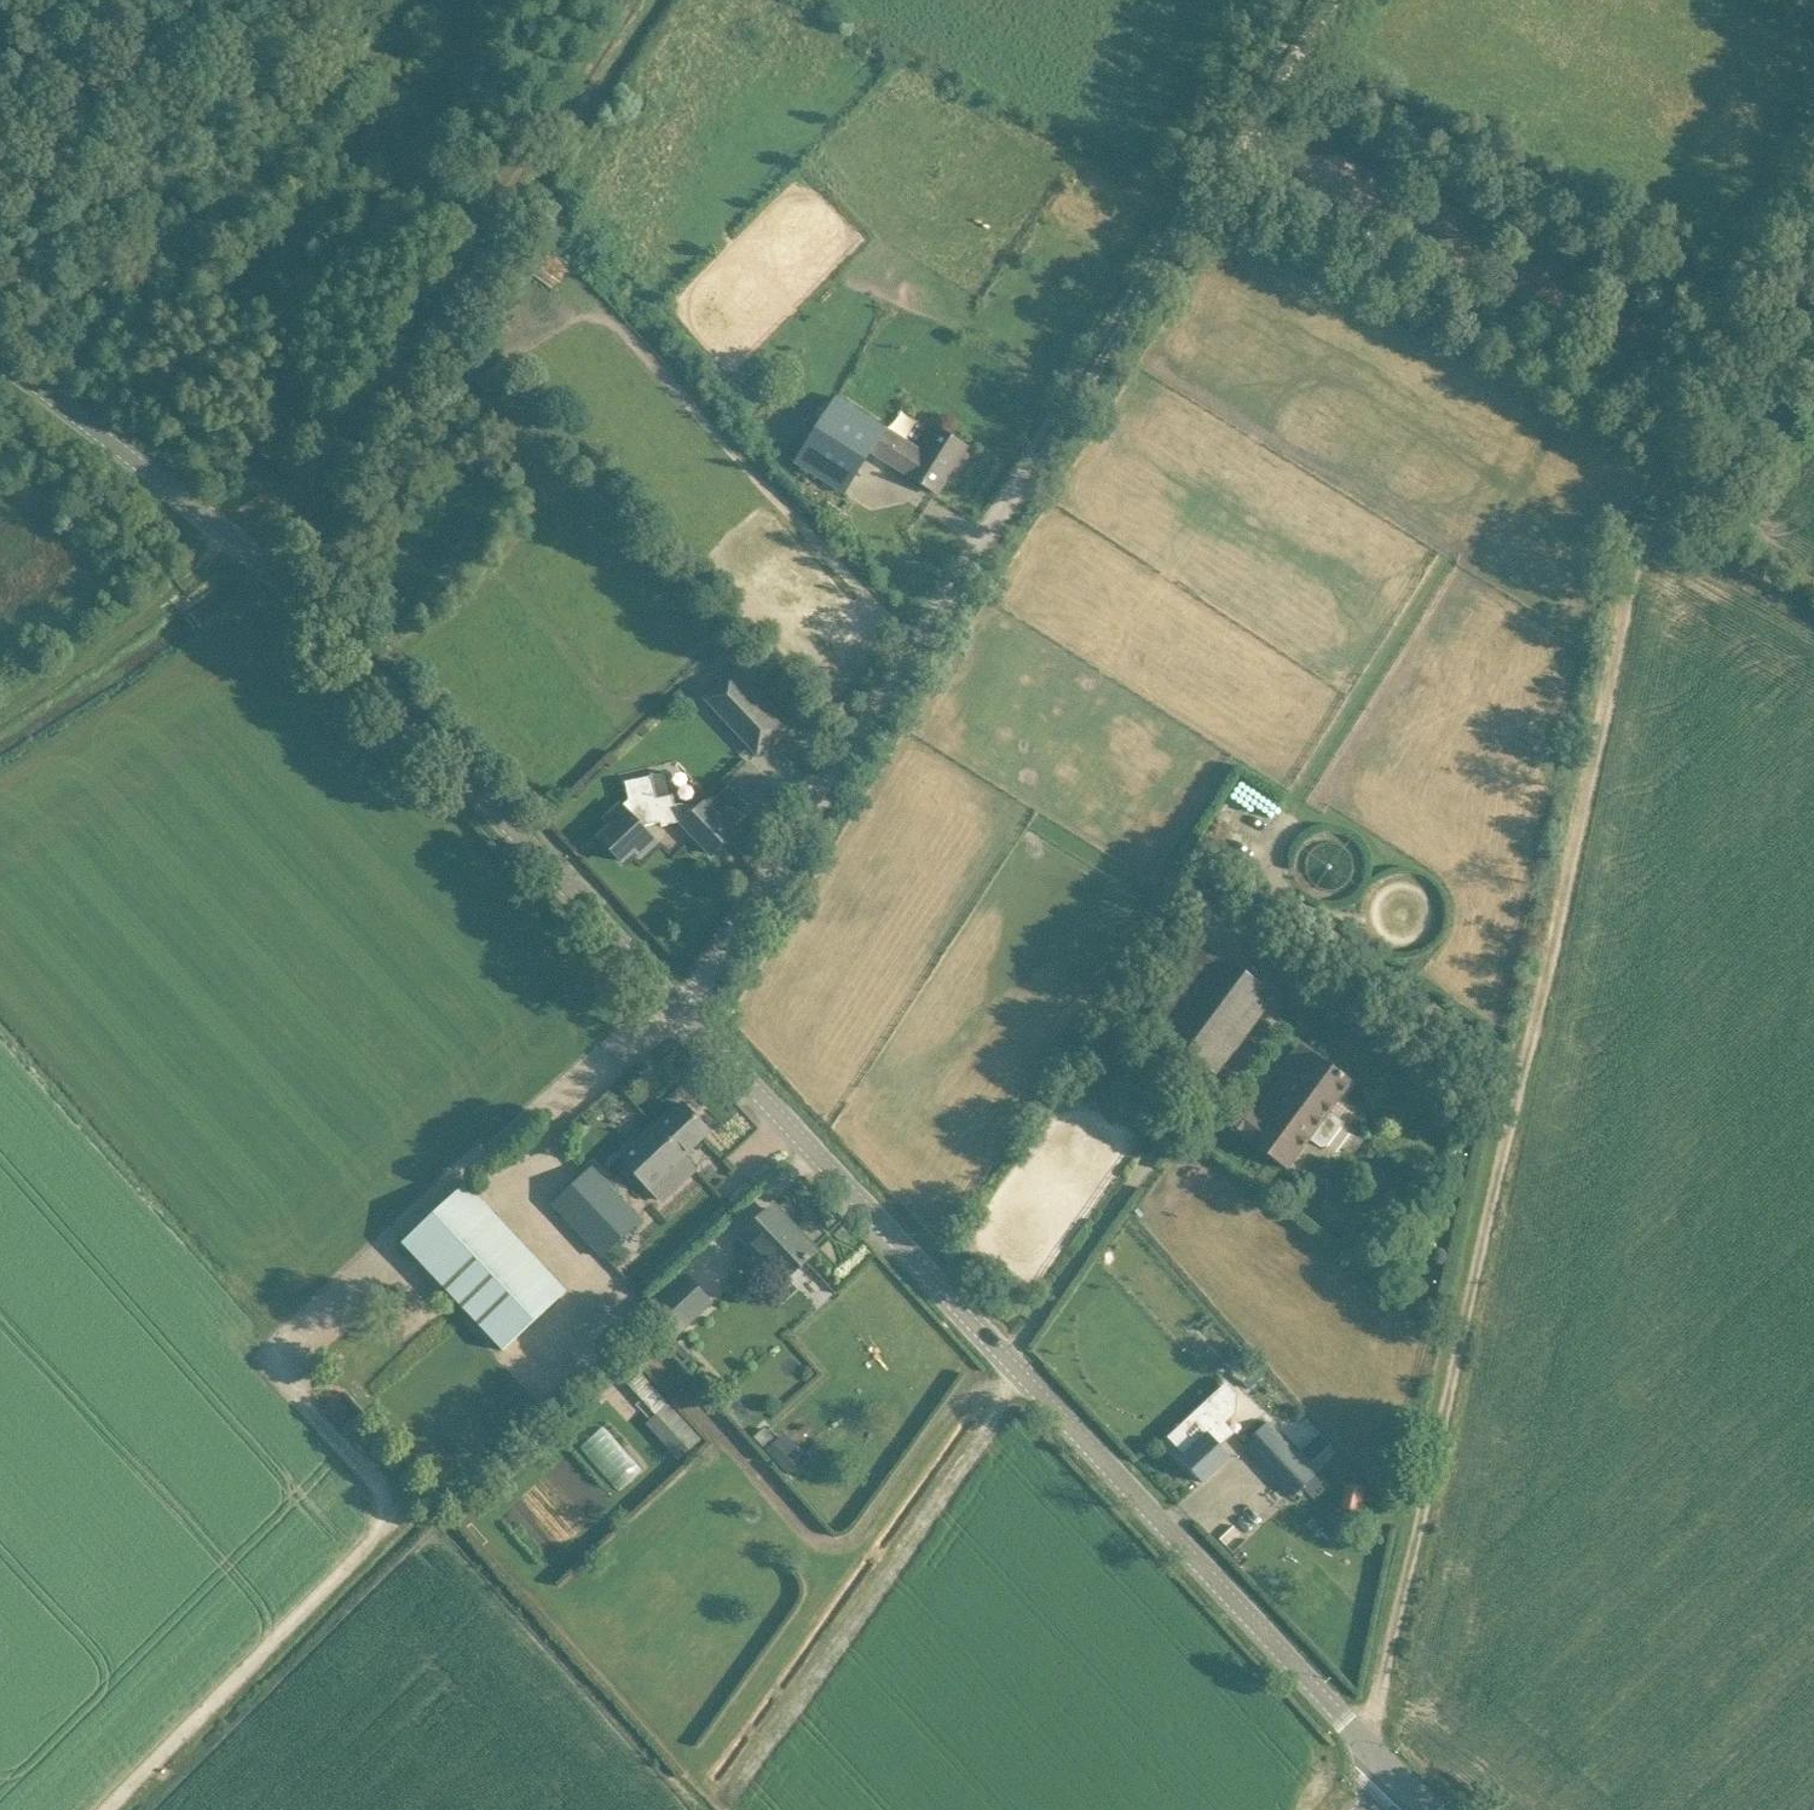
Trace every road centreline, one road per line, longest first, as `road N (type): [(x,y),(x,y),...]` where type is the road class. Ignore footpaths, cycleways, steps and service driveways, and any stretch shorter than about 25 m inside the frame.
road 1 (track): [(1366,1747),(1631,572),(1640,538),(1675,512)]
road 2 (unclassified): [(688,1019),(1258,117)]
road 3 (tertiary): [(1385,1767),(688,1019)]
road 4 (tertiary): [(688,1019),(270,580),(0,358)]
road 5 (track): [(0,183),(284,68),(313,34)]
road 6 (track): [(1675,512),(1813,591)]
road 7 (track): [(1333,0),(1258,117)]

